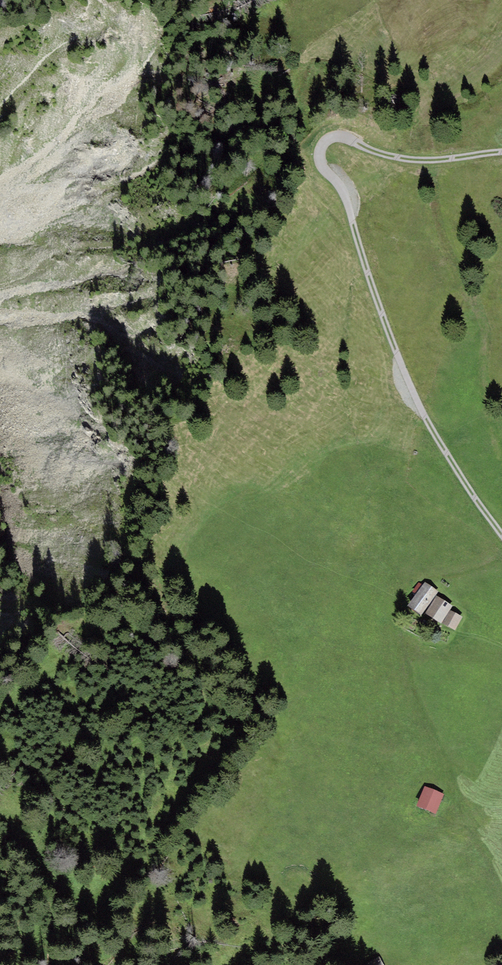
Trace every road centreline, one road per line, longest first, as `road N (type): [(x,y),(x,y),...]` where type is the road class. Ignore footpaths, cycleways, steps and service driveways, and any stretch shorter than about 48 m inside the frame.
road 1 (track): [(501,539),(409,388),(347,208),(322,162),(328,139),(393,159),(430,157)]
road 2 (track): [(501,449),(490,421),(484,330),(434,218),(430,157)]

